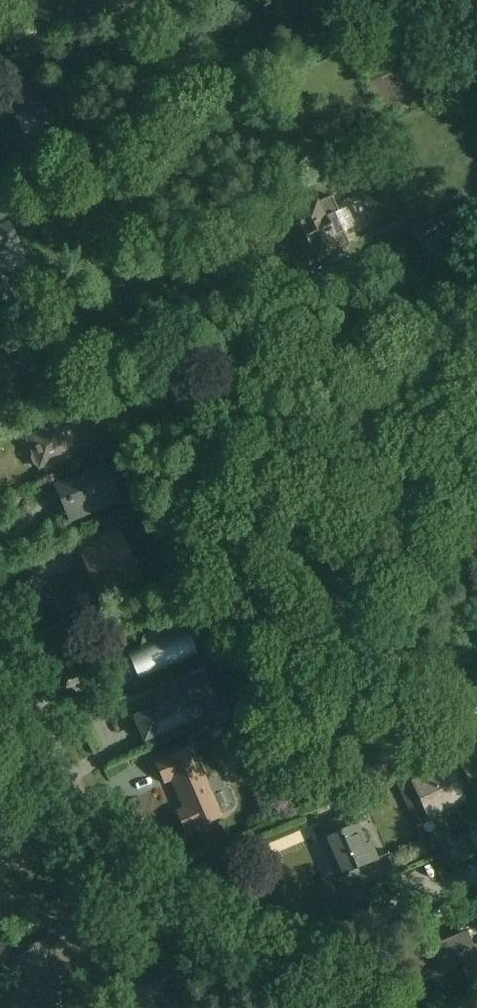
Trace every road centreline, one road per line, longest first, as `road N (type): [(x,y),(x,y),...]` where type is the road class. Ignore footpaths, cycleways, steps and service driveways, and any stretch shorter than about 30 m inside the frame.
road 1 (residential): [(292,968),(169,938),(116,884),(0,654)]
road 2 (residential): [(292,968),(333,936),(476,876)]

